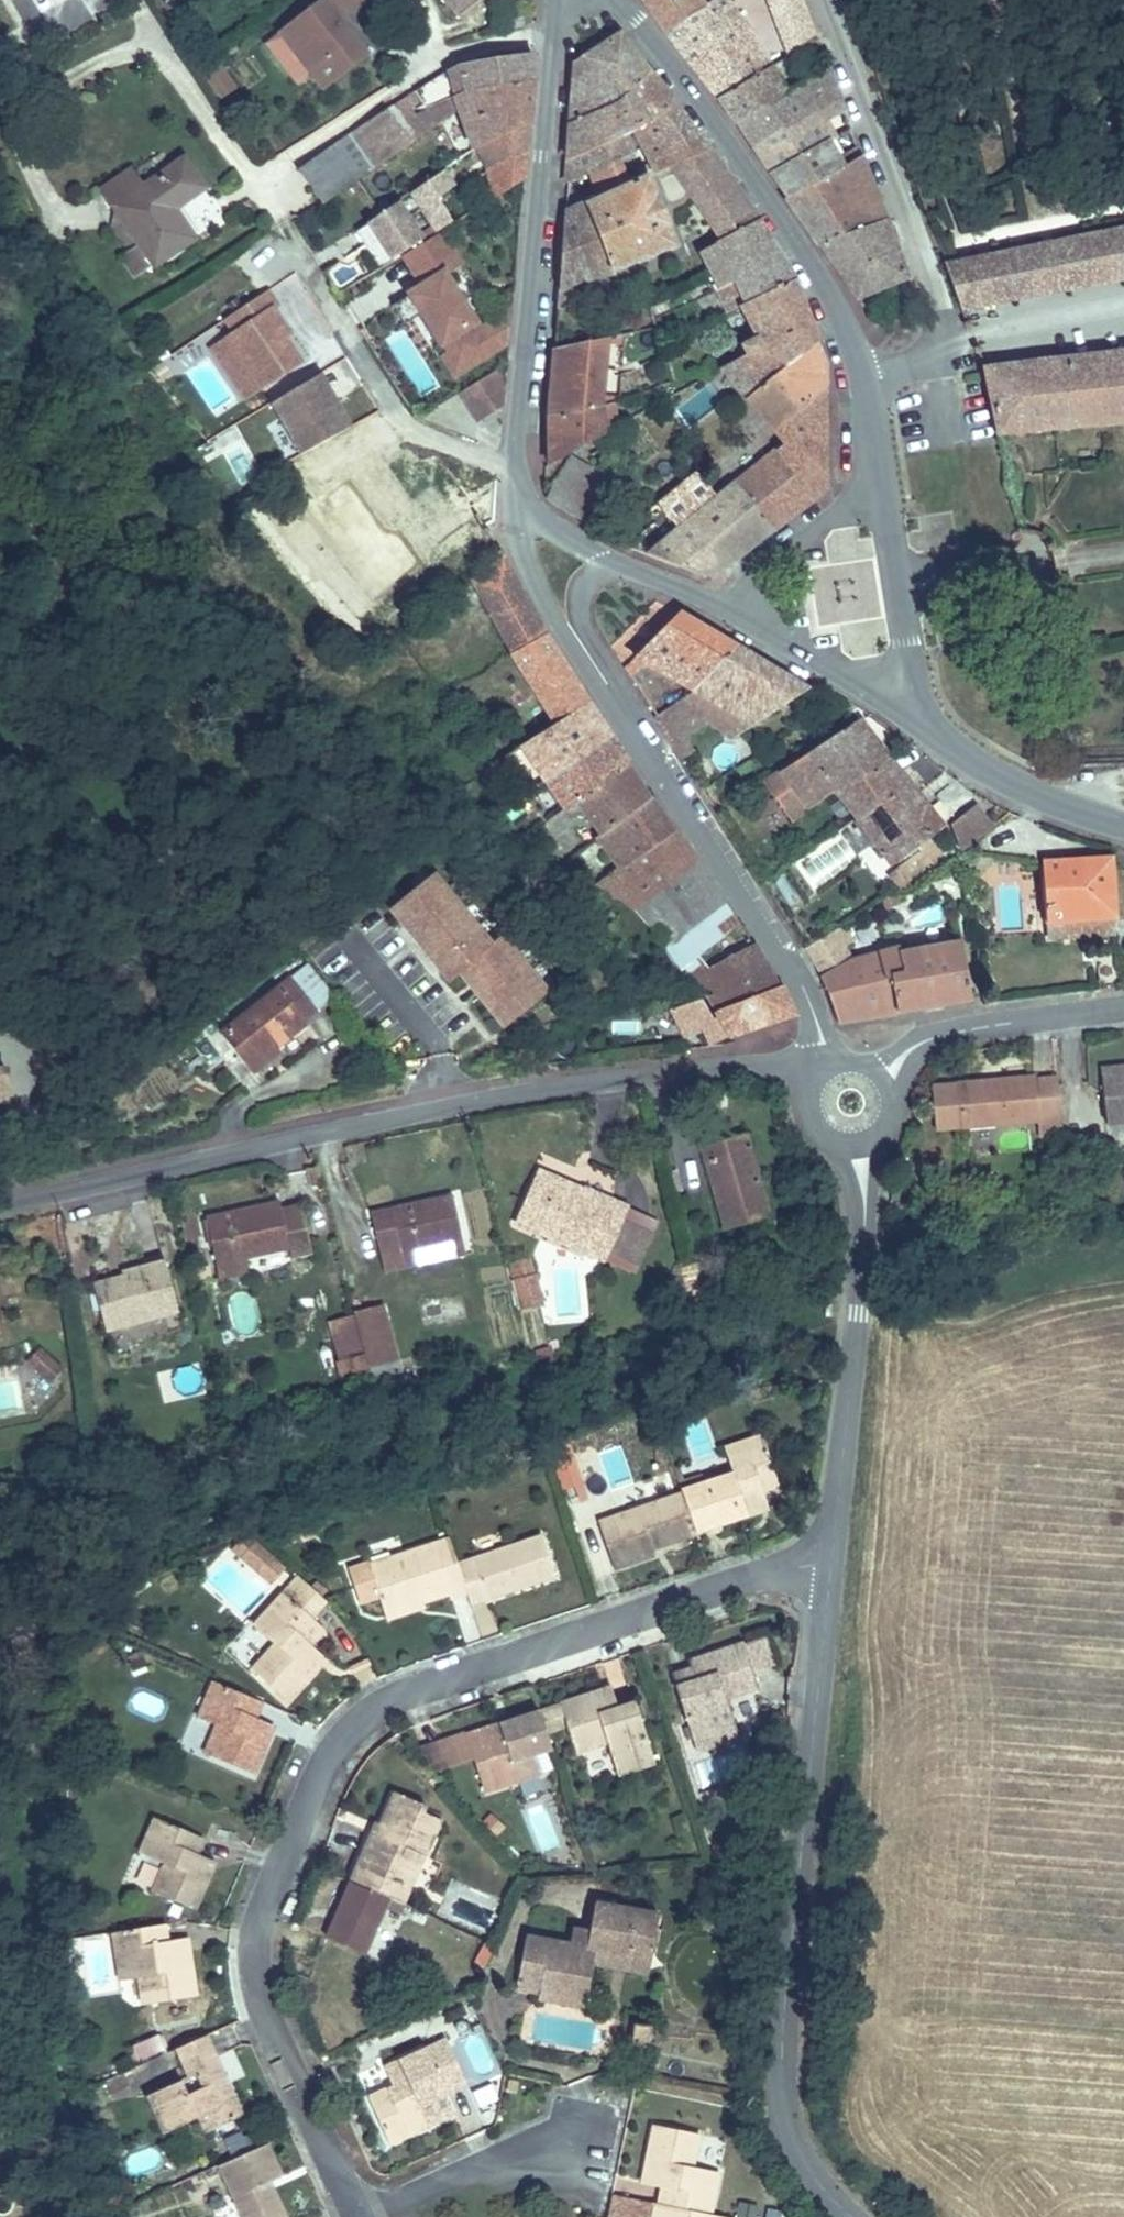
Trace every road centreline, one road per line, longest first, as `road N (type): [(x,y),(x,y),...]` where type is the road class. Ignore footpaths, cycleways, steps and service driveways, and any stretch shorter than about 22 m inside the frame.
road 1 (residential): [(828,1567),(800,1563),(751,1575),(421,1687),(375,1710),(319,1769),(261,1907),(252,1947),(275,2040),(354,2216)]
road 2 (residential): [(809,1083),(744,1067),(503,1094),(0,1204)]
road 3 (unclassified): [(853,2216),(804,2158),(787,2077),(828,1567)]
road 4 (tertiary): [(558,0),(516,423),(522,493)]
road 5 (tertiary): [(860,385),(843,324),(813,267),(690,91),(613,0)]
road 6 (residential): [(825,0),(939,308),(926,351),(860,385)]
road 7 (unclassified): [(828,1567),(862,1270),(852,1147)]
road 8 (residential): [(828,1063),(786,955),(616,703)]
road 9 (track): [(1123,1268),(893,1318),(857,1315)]
road 10 (residential): [(887,1075),(932,1036),(965,1025),(1123,1007)]
road 11 (tertiary): [(912,709),(1004,779),(1123,822)]
road 12 (residential): [(522,493),(524,560),(541,599),(616,703)]
road 13 (tertiary): [(912,709),(882,494)]
road 14 (residential): [(367,2216),(462,2172),(557,2150)]
road 15 (residential): [(746,622),(791,554),(833,514),(882,494)]
road 16 (tertiary): [(746,622),(912,709)]
road 17 (residential): [(616,703),(584,628),(581,595),(593,578),(620,569)]
road 18 (tertiary): [(620,569),(746,622)]
road 19 (tertiary): [(522,493),(547,523),(620,569)]

